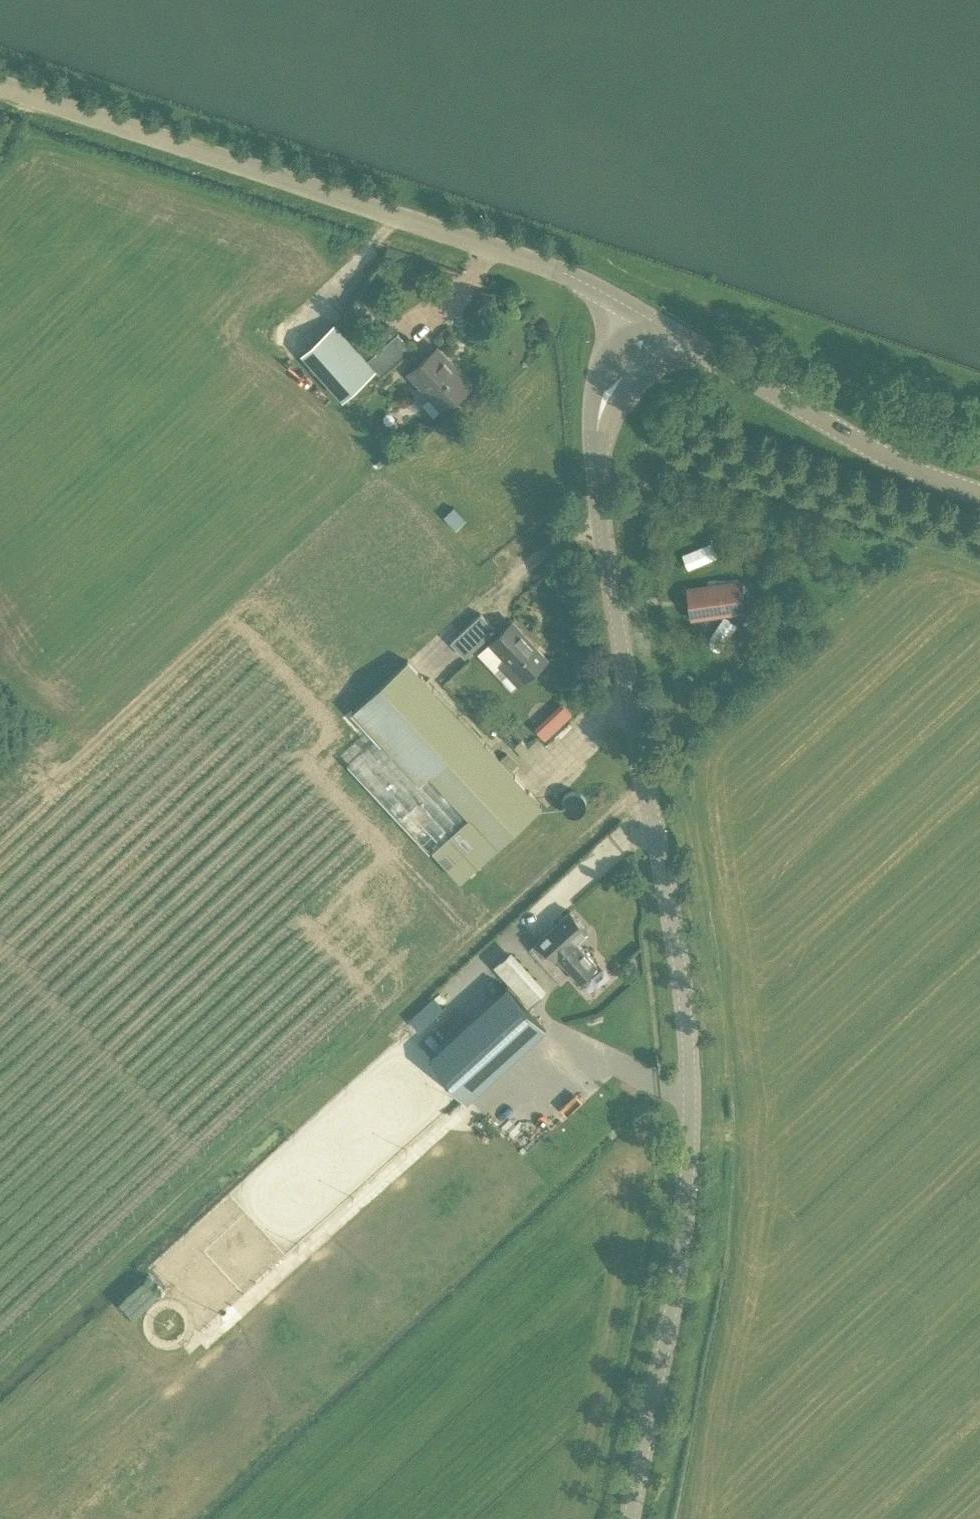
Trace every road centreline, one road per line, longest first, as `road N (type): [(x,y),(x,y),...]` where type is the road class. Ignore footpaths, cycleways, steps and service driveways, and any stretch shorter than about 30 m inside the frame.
road 1 (tertiary): [(633,1518),(680,1292),(693,1077),(671,893),(592,458),(599,420),(655,319)]
road 2 (unclassified): [(655,319),(563,270),(0,89)]
road 3 (tertiary): [(979,491),(913,469),(655,319)]

